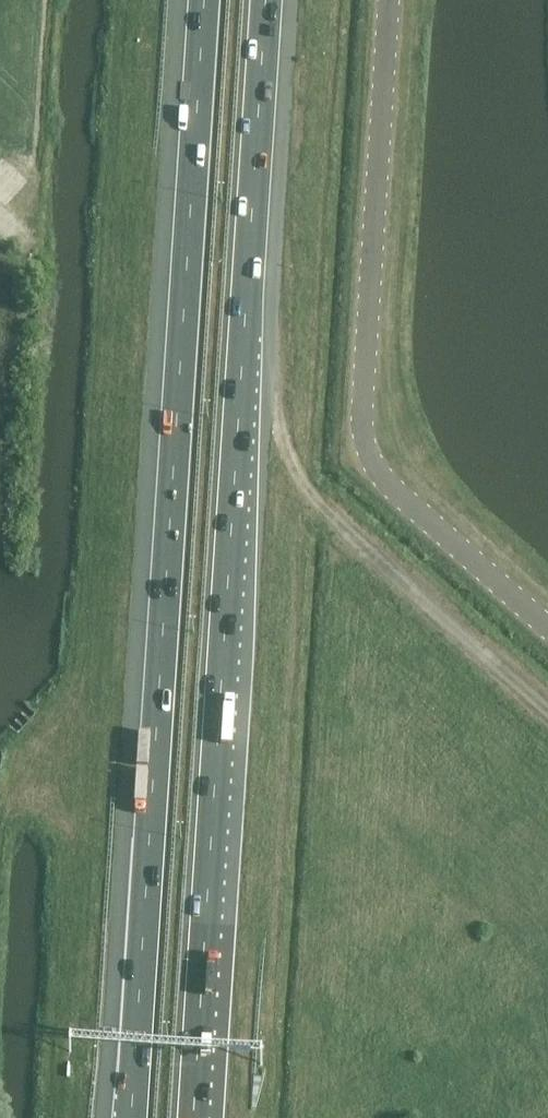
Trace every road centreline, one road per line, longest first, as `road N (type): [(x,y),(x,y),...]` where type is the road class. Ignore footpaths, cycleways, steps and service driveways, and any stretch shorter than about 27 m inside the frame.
road 1 (motorway): [(205,0),(133,1117)]
road 2 (motorway): [(194,1117),(265,0)]
road 3 (track): [(547,710),(310,497),(281,443),(244,337)]

